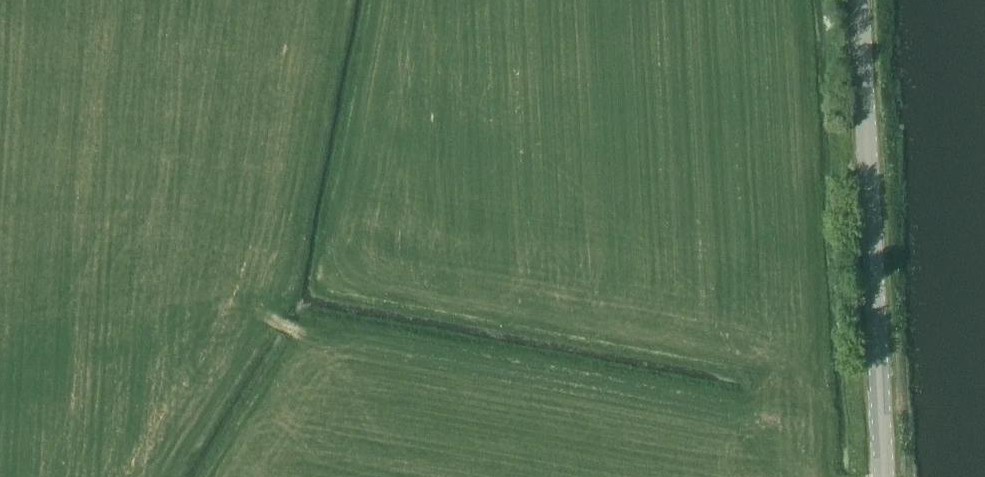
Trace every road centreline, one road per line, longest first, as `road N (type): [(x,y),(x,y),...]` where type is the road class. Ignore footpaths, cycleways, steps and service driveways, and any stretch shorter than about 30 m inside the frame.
road 1 (tertiary): [(885,476),(860,0)]

